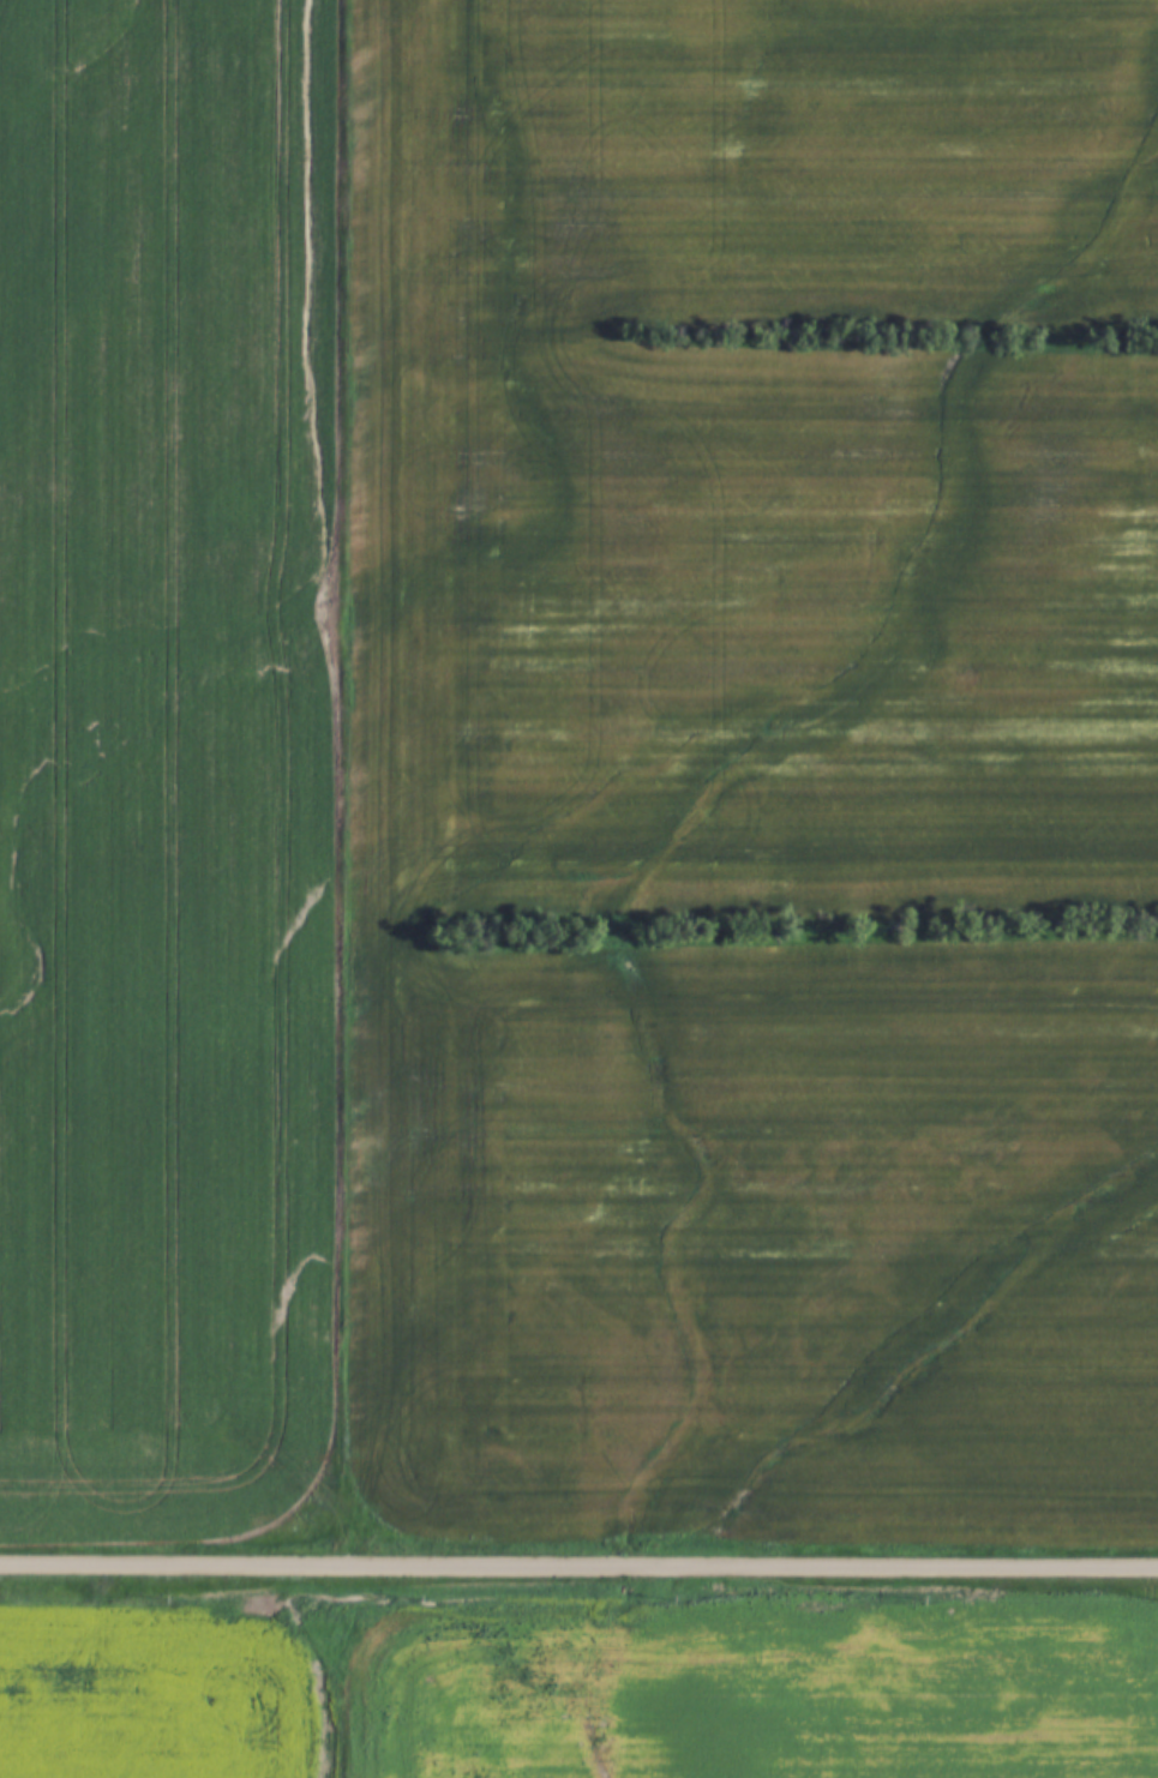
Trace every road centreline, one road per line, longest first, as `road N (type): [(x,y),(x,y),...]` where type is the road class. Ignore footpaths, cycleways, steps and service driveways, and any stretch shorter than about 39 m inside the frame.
road 1 (residential): [(1157,1570),(0,1567)]

